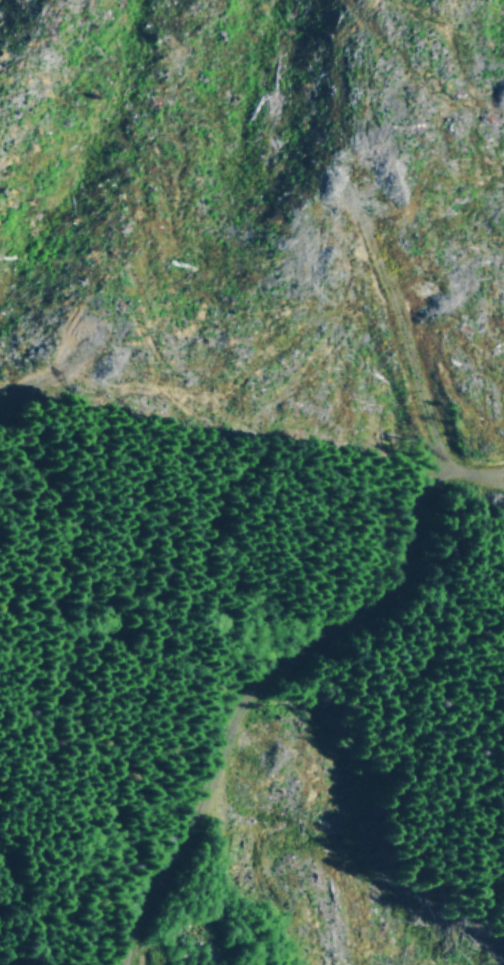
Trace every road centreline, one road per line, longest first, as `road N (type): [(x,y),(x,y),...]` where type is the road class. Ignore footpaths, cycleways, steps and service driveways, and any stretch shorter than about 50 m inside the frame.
road 1 (track): [(129,936),(180,892),(227,800),(227,761),(248,696),(394,588),(422,492),(453,469),(503,470)]

